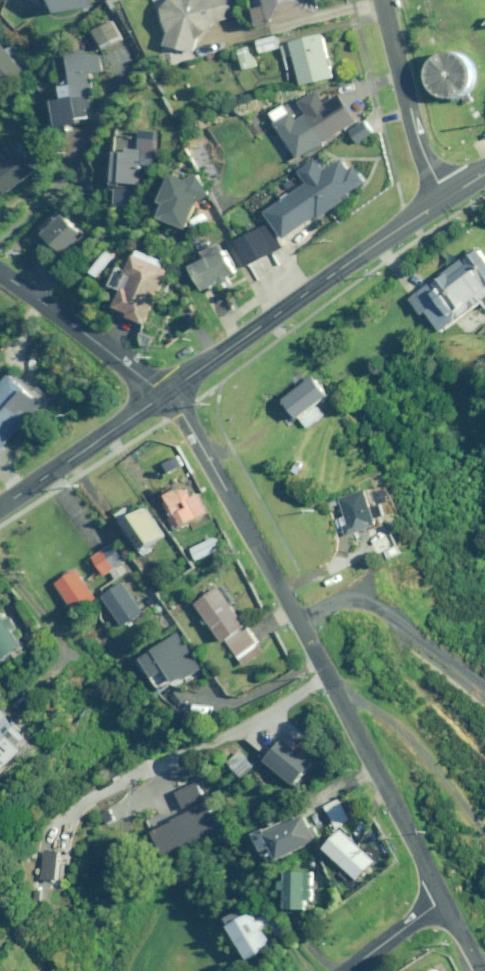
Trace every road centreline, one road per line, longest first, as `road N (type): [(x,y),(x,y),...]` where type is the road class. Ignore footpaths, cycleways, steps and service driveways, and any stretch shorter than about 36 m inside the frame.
road 1 (residential): [(165,394),(447,197)]
road 2 (residential): [(445,898),(302,624)]
road 3 (residential): [(302,624),(185,413),(165,394)]
road 4 (residential): [(302,624),(347,591),(388,589),(442,614),(484,649)]
road 5 (residential): [(385,0),(418,133),(447,197)]
road 6 (residential): [(0,270),(165,394)]
road 7 (residential): [(0,509),(165,394)]
road 8 (residential): [(346,970),(445,898)]

